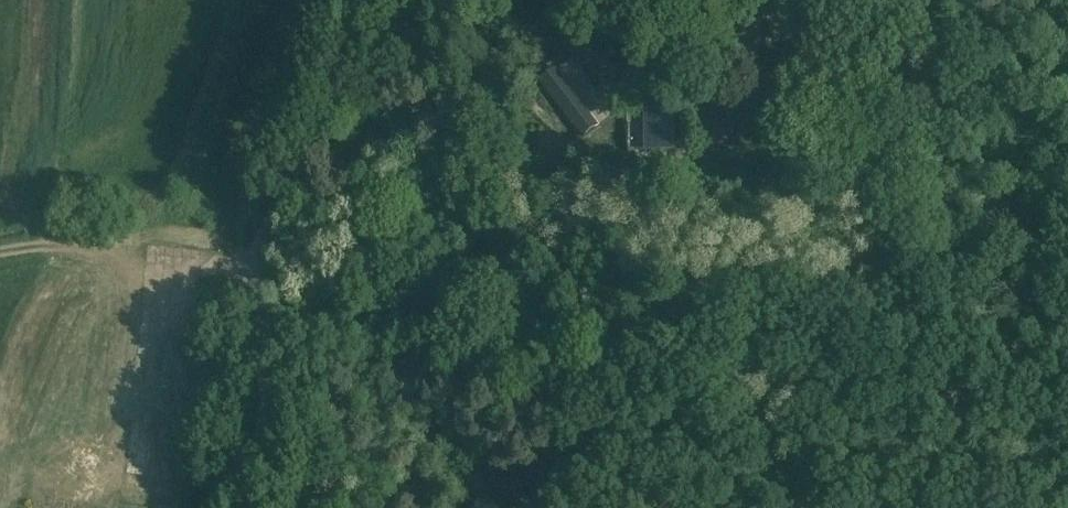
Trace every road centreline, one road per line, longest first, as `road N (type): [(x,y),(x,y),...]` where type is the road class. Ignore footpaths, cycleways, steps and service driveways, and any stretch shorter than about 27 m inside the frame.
road 1 (track): [(375,0),(250,263)]
road 2 (track): [(250,263),(287,507)]
road 3 (track): [(0,260),(186,238),(237,249)]
road 4 (track): [(639,76),(703,66),(764,0)]

